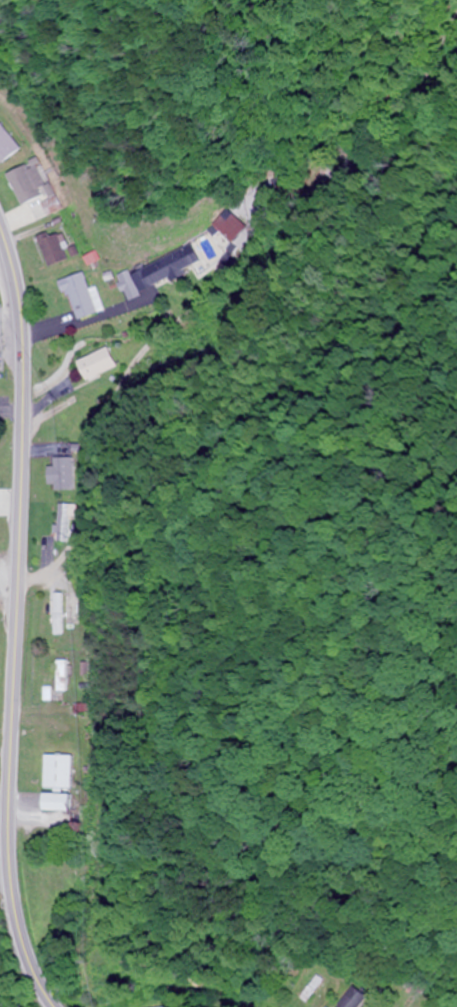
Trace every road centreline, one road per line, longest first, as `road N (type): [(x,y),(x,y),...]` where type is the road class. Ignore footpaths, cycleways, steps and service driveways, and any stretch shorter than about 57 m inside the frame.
road 1 (secondary): [(0,230),(20,310),(23,375),(8,882),(26,957),(54,1006)]

